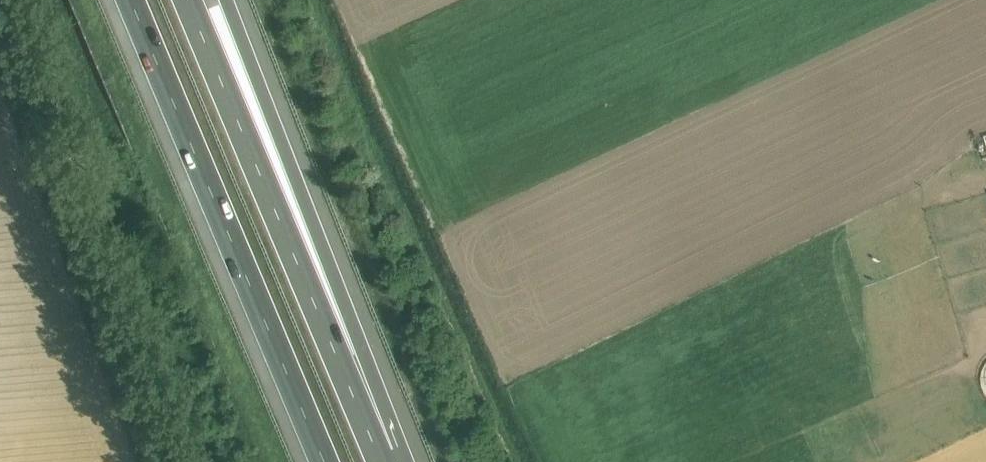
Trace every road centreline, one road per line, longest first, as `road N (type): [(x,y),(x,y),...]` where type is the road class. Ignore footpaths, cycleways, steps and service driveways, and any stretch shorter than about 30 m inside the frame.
road 1 (motorway): [(129,0),(321,461)]
road 2 (motorway): [(380,458),(189,0)]
road 3 (motorway): [(380,458),(298,185),(230,0)]

